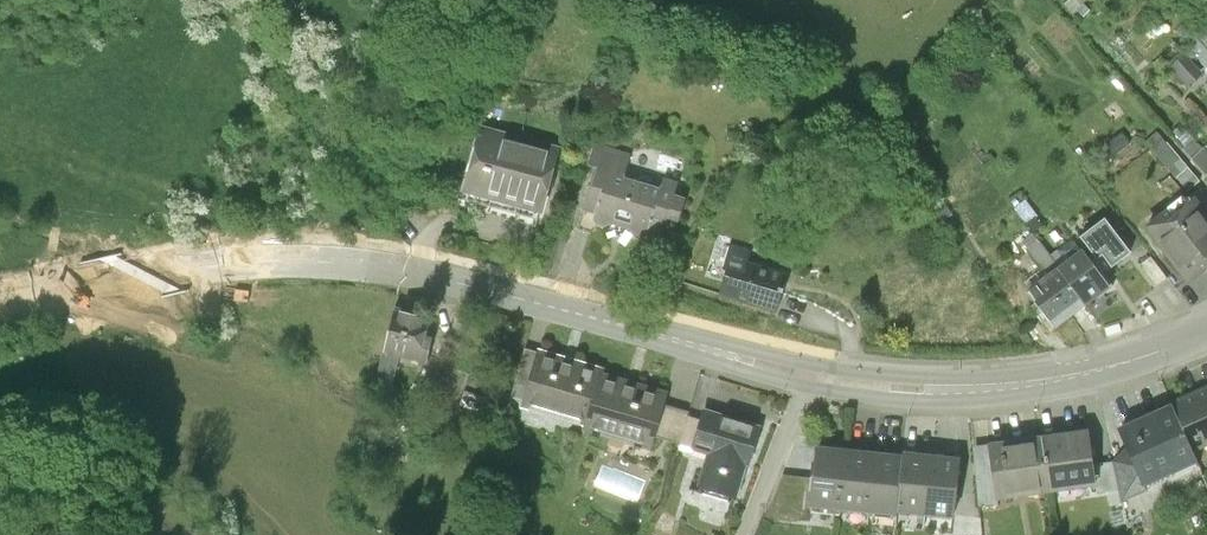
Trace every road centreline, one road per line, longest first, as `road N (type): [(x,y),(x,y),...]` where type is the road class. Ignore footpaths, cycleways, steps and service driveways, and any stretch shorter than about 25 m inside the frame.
road 1 (tertiary): [(1206,325),(1106,362),(933,388),(809,371),(564,305),(339,261),(191,269),(0,308)]

